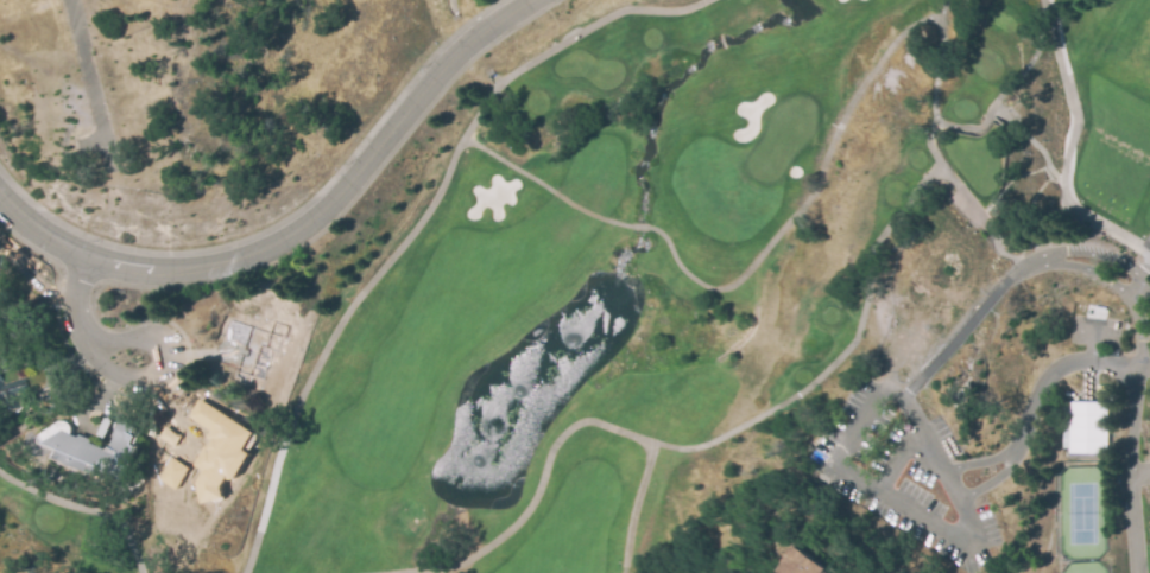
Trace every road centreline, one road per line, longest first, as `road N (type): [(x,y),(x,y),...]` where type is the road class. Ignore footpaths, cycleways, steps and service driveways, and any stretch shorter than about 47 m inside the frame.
road 1 (residential): [(542,0),(440,79),(375,166),(316,219),(257,253),(194,273),(133,272),(24,217),(0,188)]

